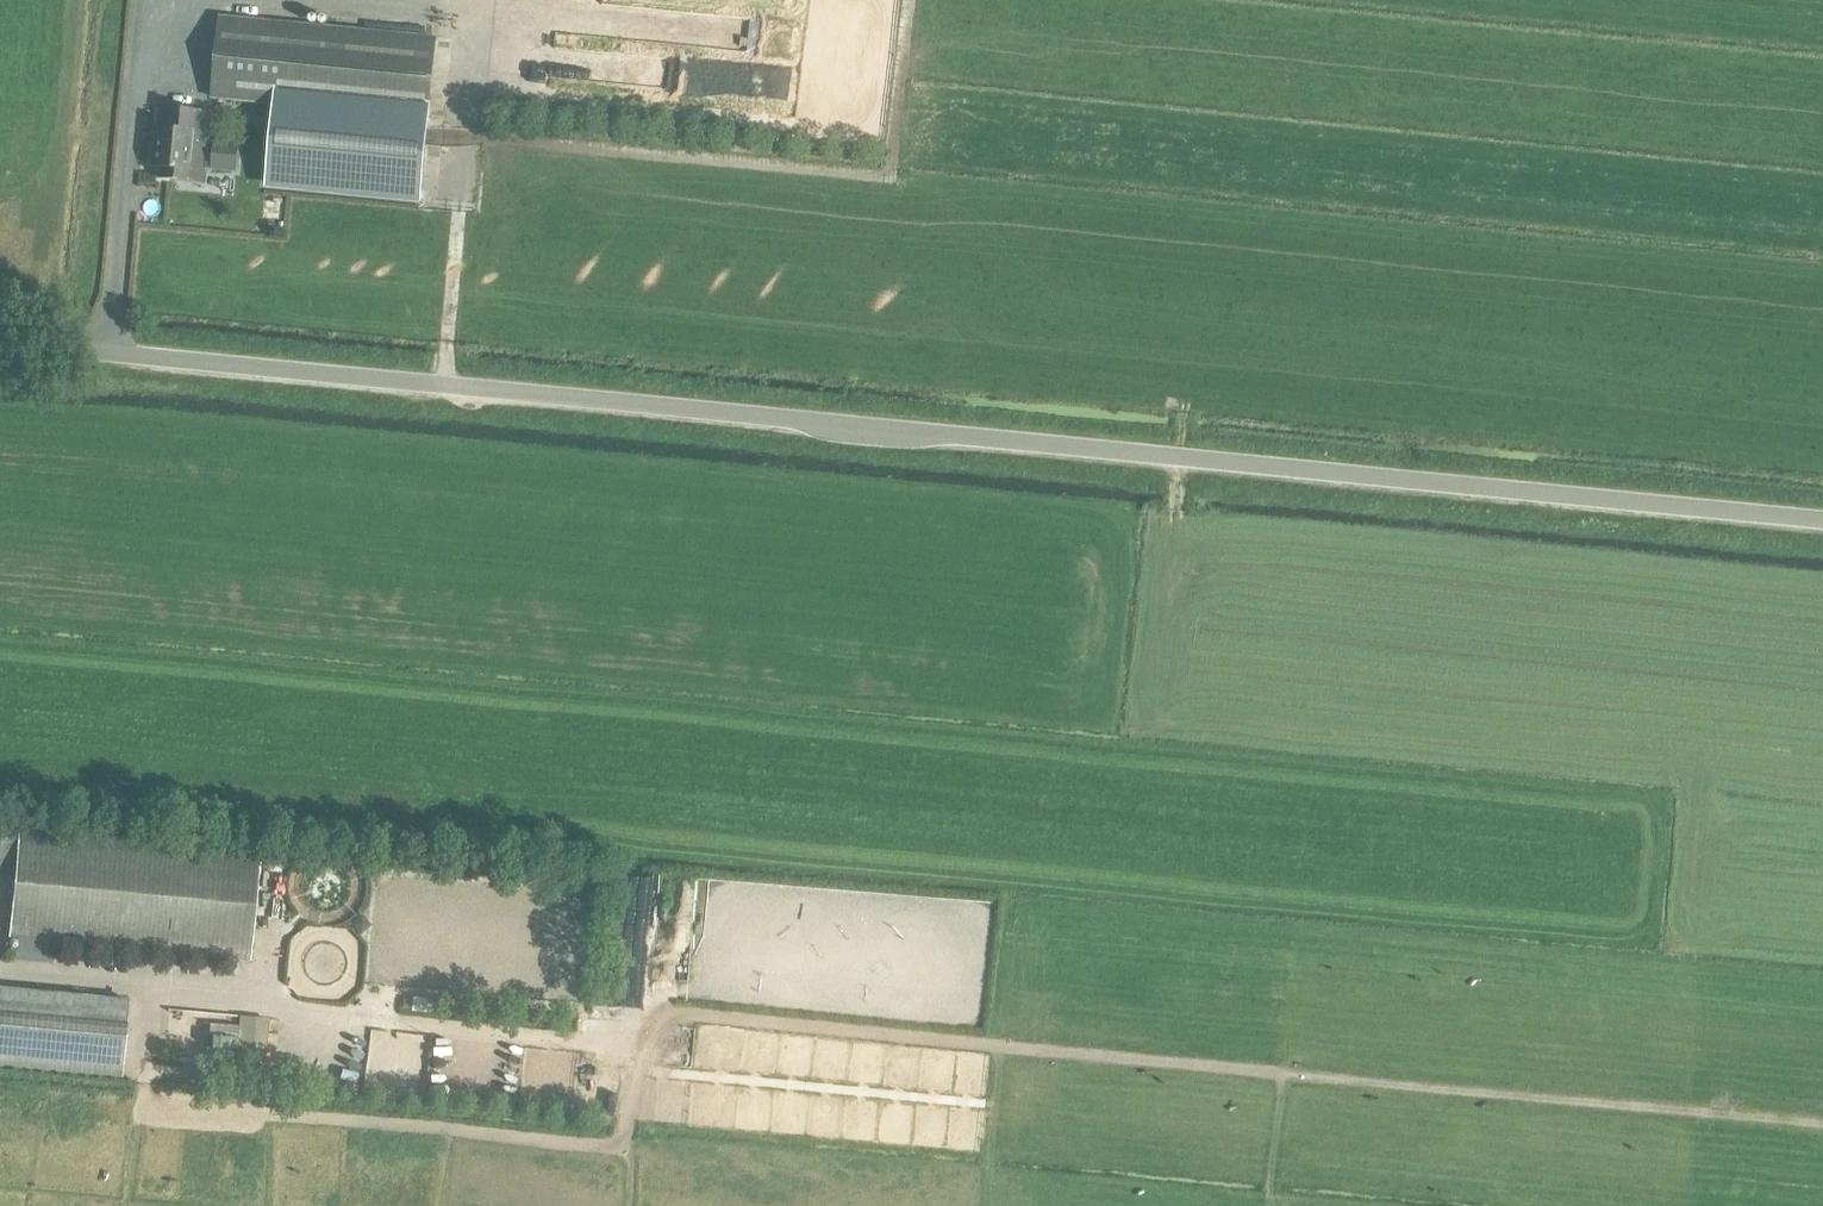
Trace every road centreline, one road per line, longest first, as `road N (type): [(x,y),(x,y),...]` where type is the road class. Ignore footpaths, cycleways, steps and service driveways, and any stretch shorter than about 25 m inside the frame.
road 1 (unclassified): [(1822,512),(1250,465),(0,340)]

